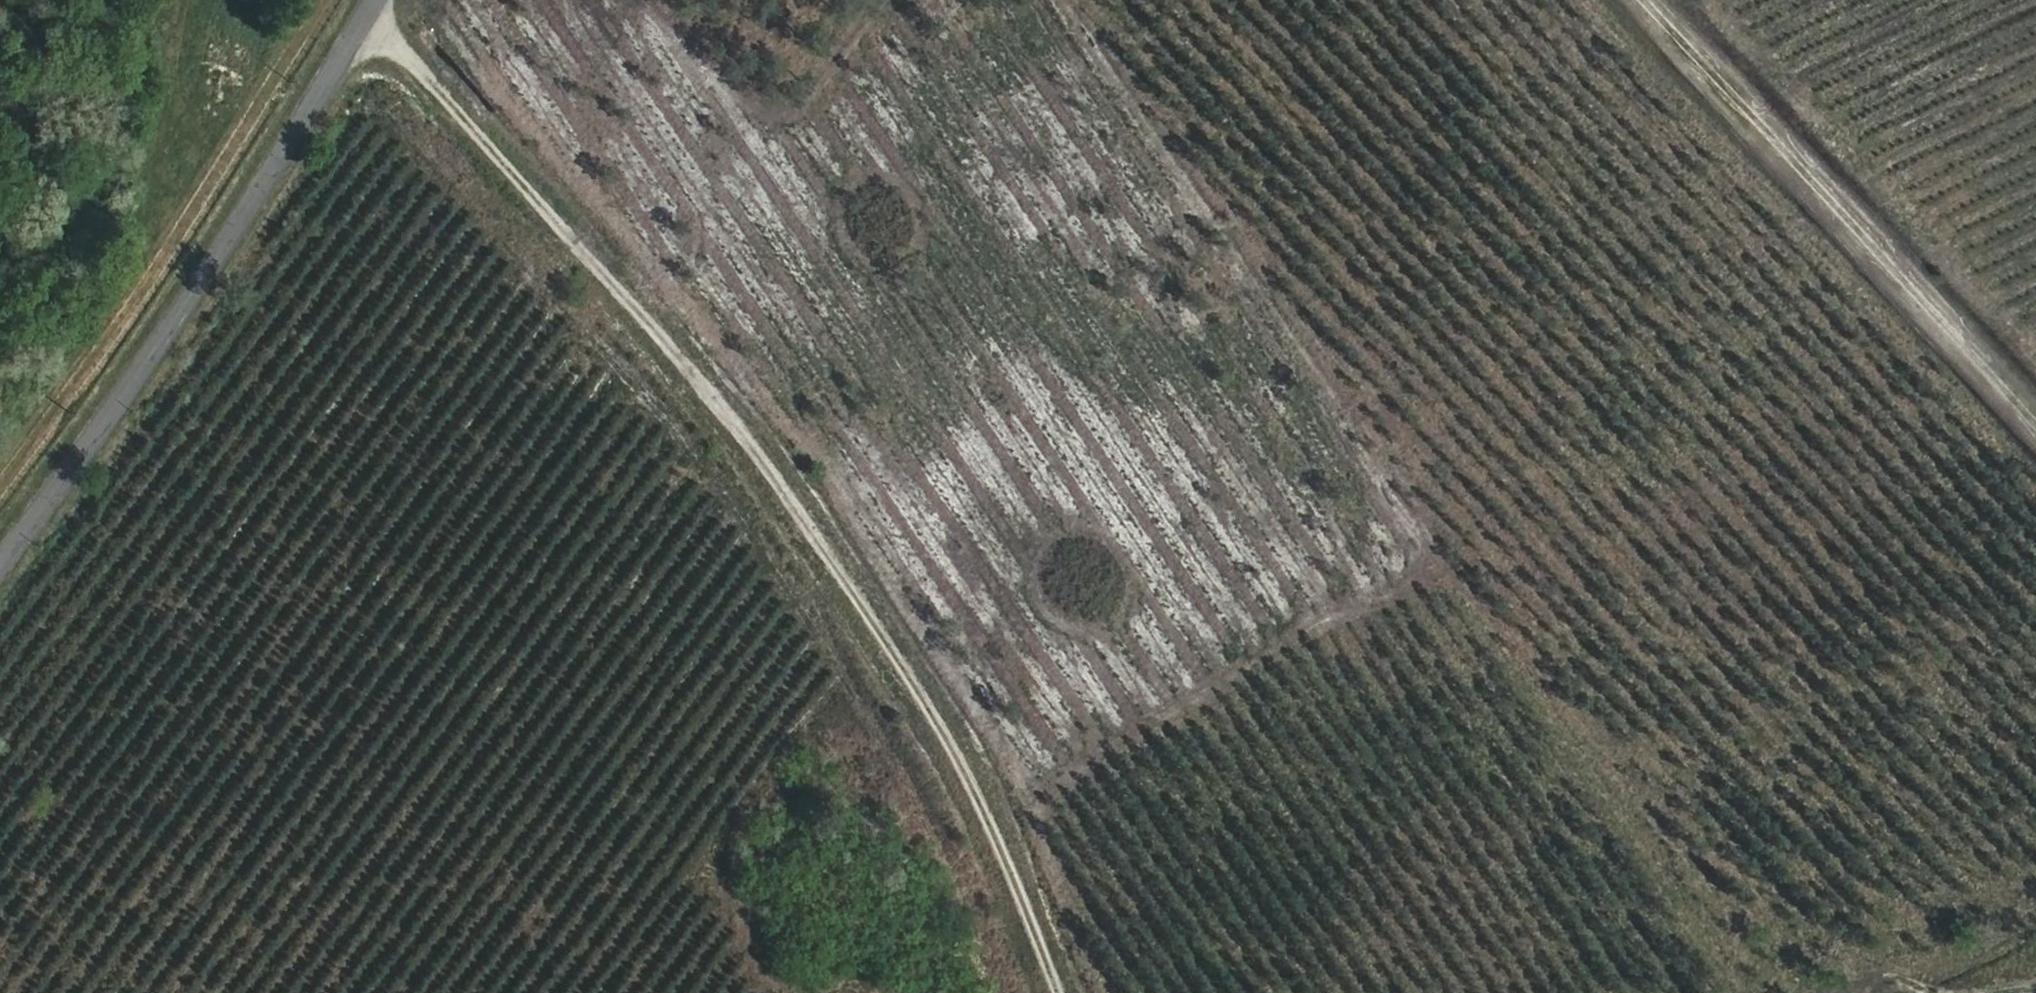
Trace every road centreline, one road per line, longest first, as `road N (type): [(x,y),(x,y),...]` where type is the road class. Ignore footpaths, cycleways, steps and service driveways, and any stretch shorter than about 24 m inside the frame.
road 1 (track): [(1063,992),(933,700),(665,337),(376,22)]
road 2 (unclassified): [(0,571),(236,259),(390,0)]
road 3 (track): [(2035,437),(1967,353),(1633,0)]

